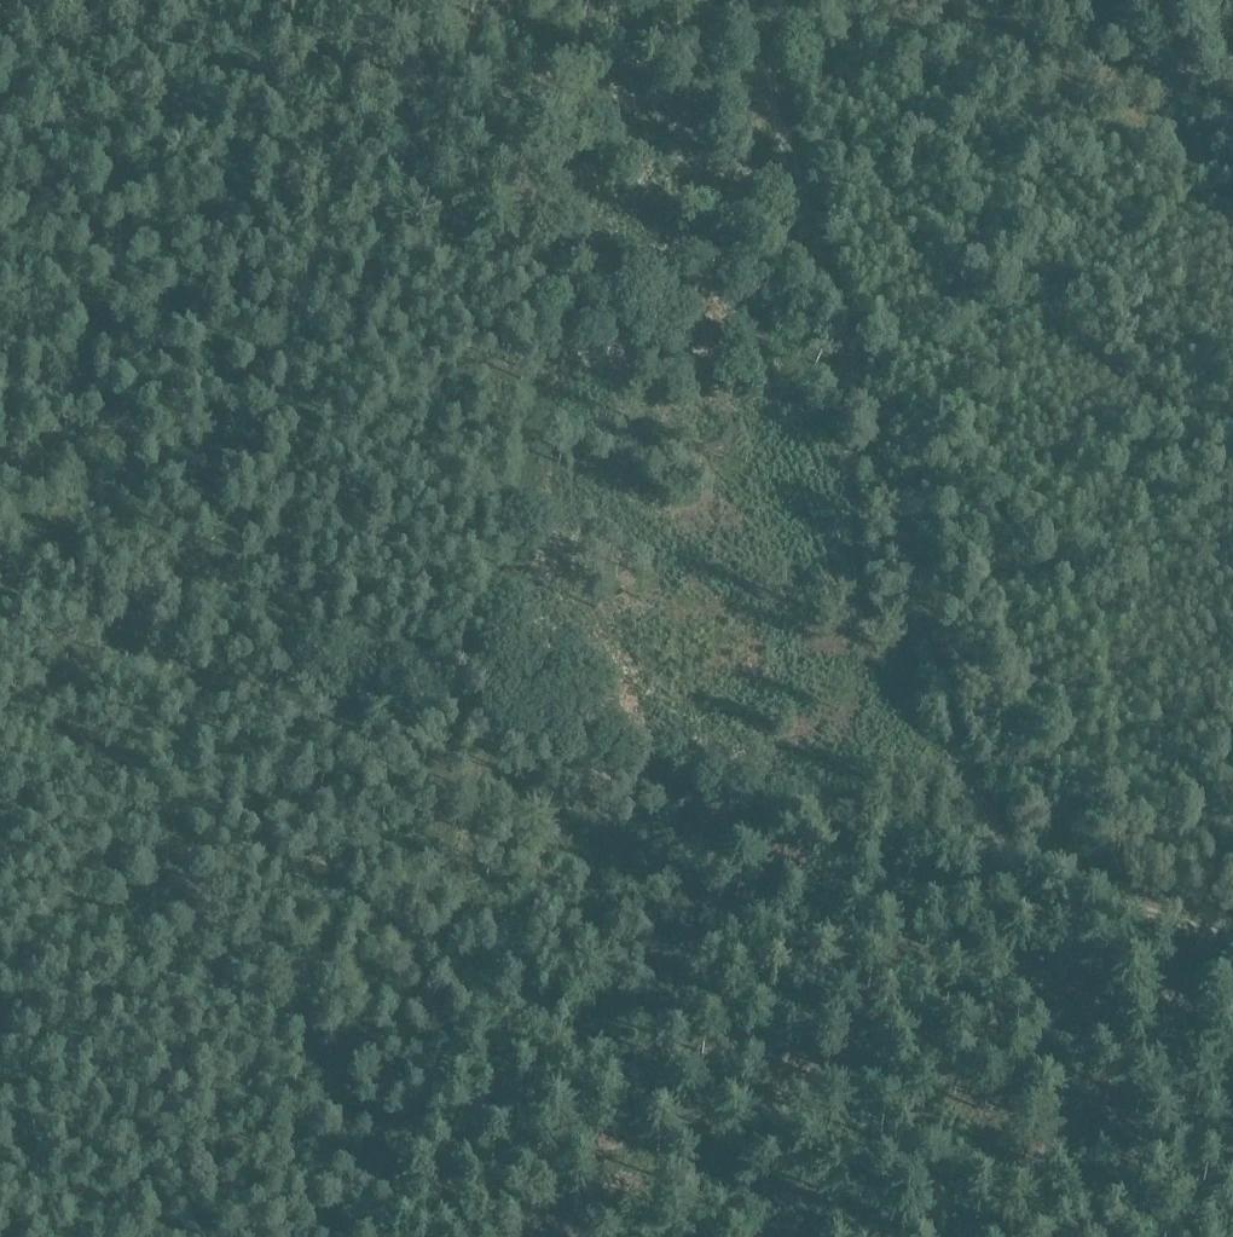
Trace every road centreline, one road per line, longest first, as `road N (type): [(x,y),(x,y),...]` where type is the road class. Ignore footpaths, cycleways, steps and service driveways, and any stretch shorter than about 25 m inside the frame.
road 1 (track): [(724,0),(1012,853),(1091,888),(1232,931)]
road 2 (track): [(0,569),(917,854),(1012,853)]

